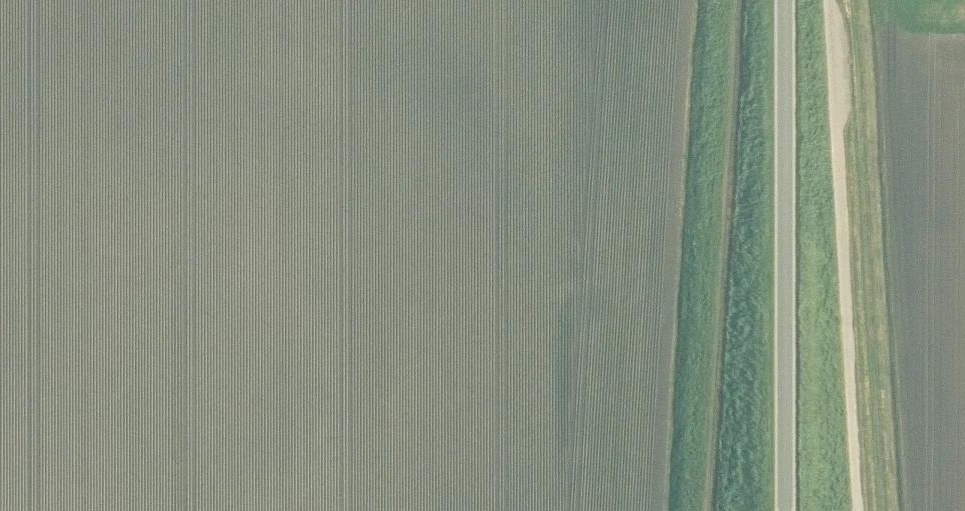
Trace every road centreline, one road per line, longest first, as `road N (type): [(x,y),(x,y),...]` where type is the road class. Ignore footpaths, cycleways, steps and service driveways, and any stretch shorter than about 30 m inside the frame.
road 1 (track): [(739,0),(710,510)]
road 2 (unclassified): [(784,510),(784,0)]

